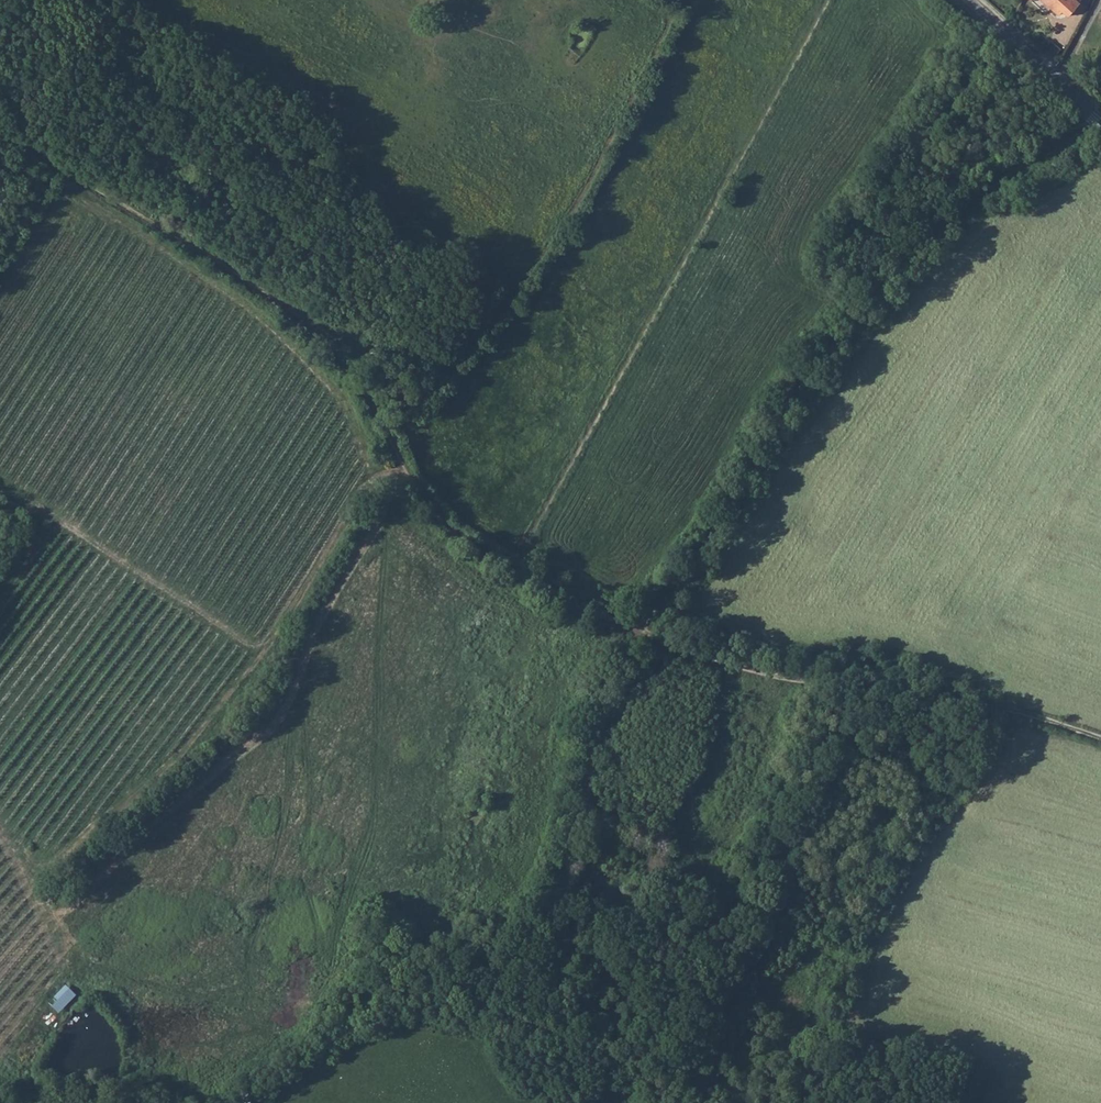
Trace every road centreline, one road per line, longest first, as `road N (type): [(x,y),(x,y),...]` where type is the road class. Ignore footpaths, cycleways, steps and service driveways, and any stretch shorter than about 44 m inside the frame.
road 1 (track): [(1100,743),(1013,711),(917,704),(641,635),(548,590),(435,517),(346,366),(302,317),(0,127)]
road 2 (track): [(527,1102),(468,1039),(410,1027),(269,1102)]
road 3 (secondary): [(963,0),(1100,123)]

